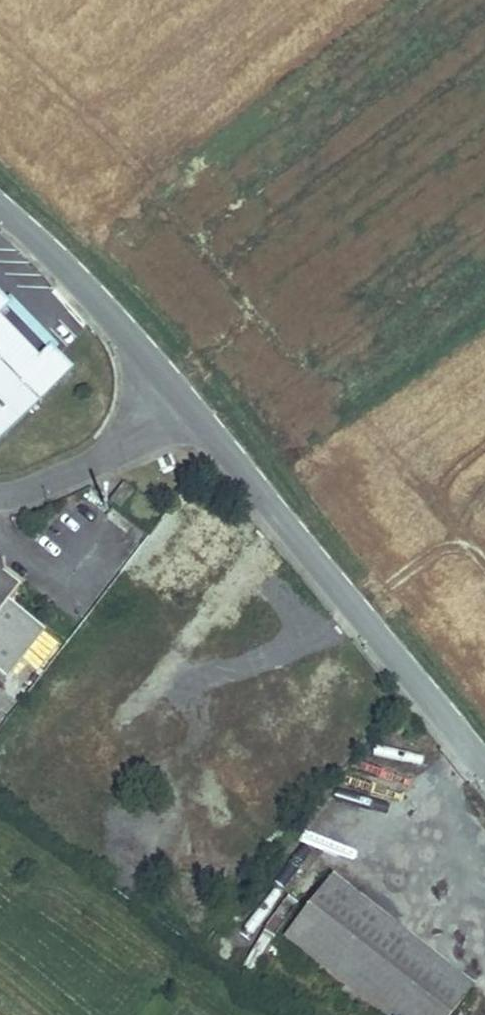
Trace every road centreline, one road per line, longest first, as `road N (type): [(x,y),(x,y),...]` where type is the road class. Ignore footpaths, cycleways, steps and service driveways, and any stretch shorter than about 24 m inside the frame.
road 1 (unclassified): [(484,756),(179,401)]
road 2 (unclassified): [(179,401),(85,285),(0,209)]
road 3 (unclassified): [(0,495),(39,489),(121,446),(179,401)]

